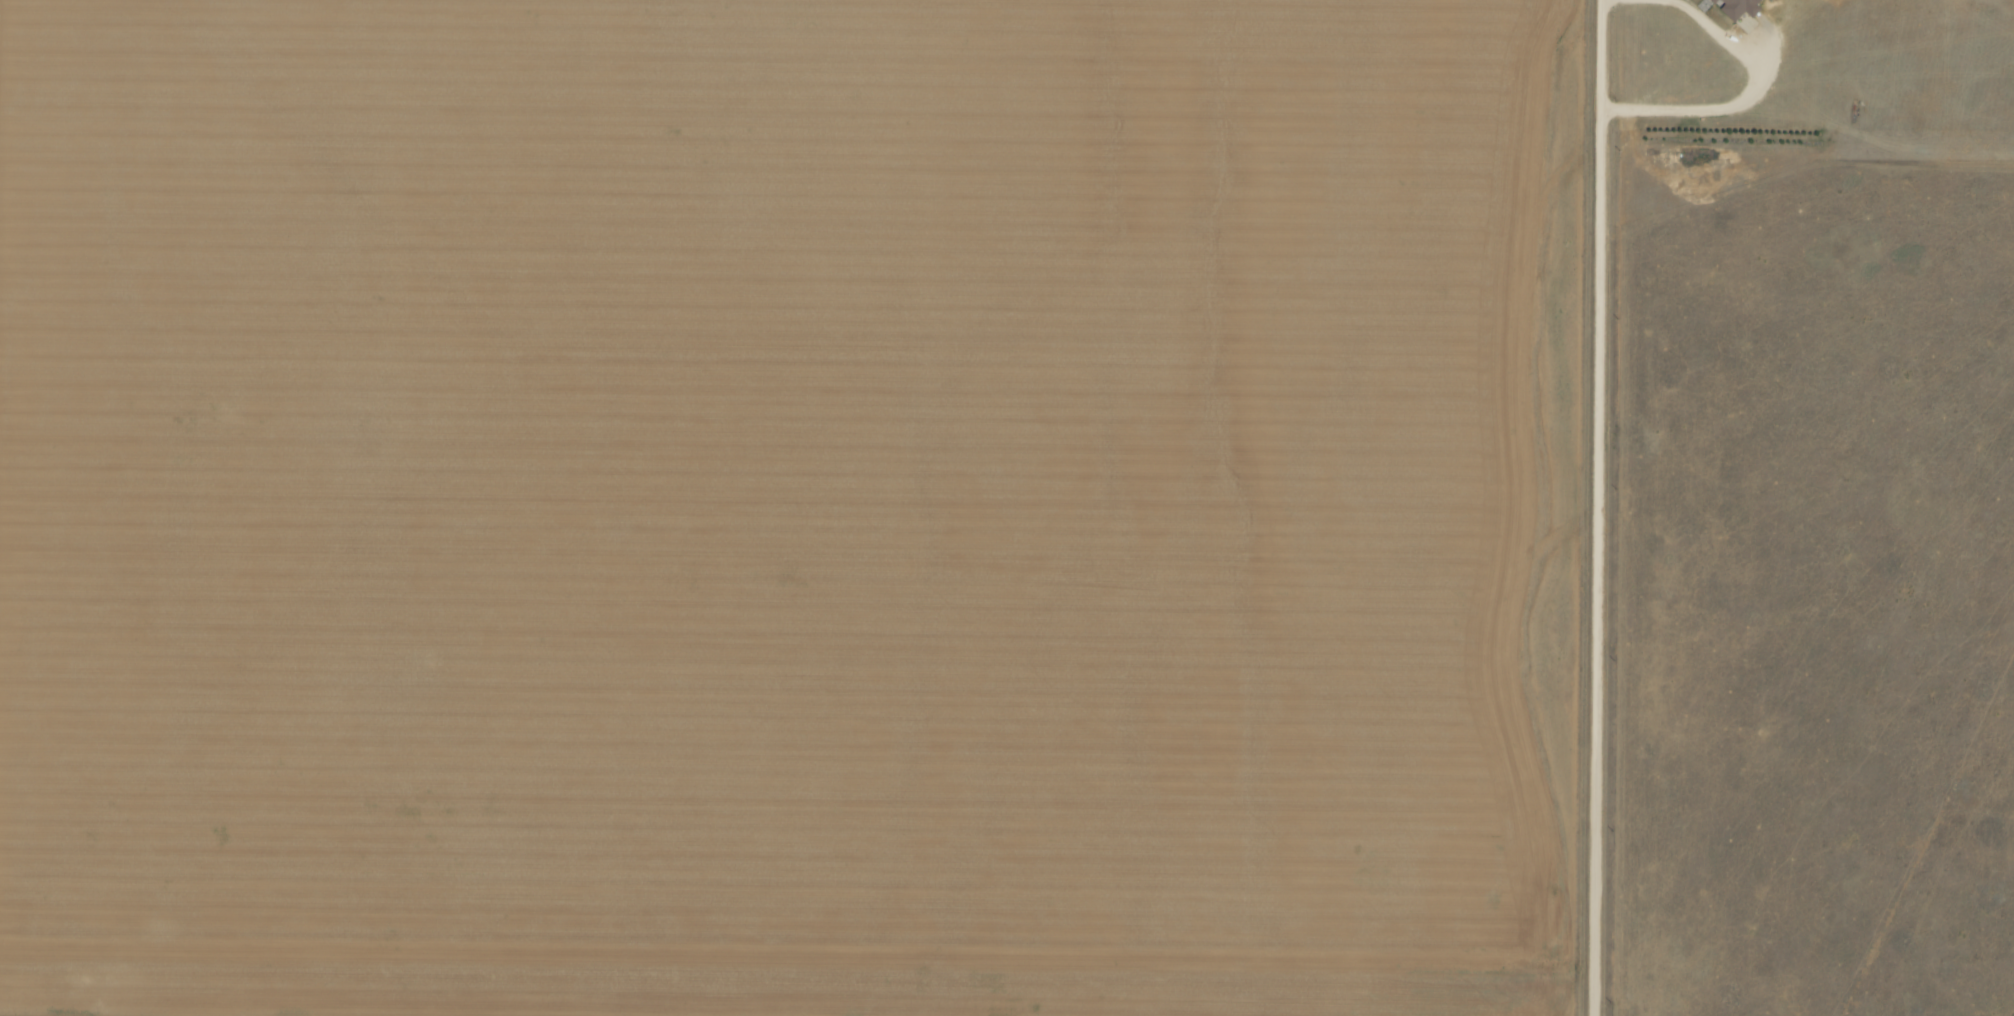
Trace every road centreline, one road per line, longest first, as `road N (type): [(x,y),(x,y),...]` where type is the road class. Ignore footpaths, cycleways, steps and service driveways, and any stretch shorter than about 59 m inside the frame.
road 1 (residential): [(1596,1015),(1607,0)]

